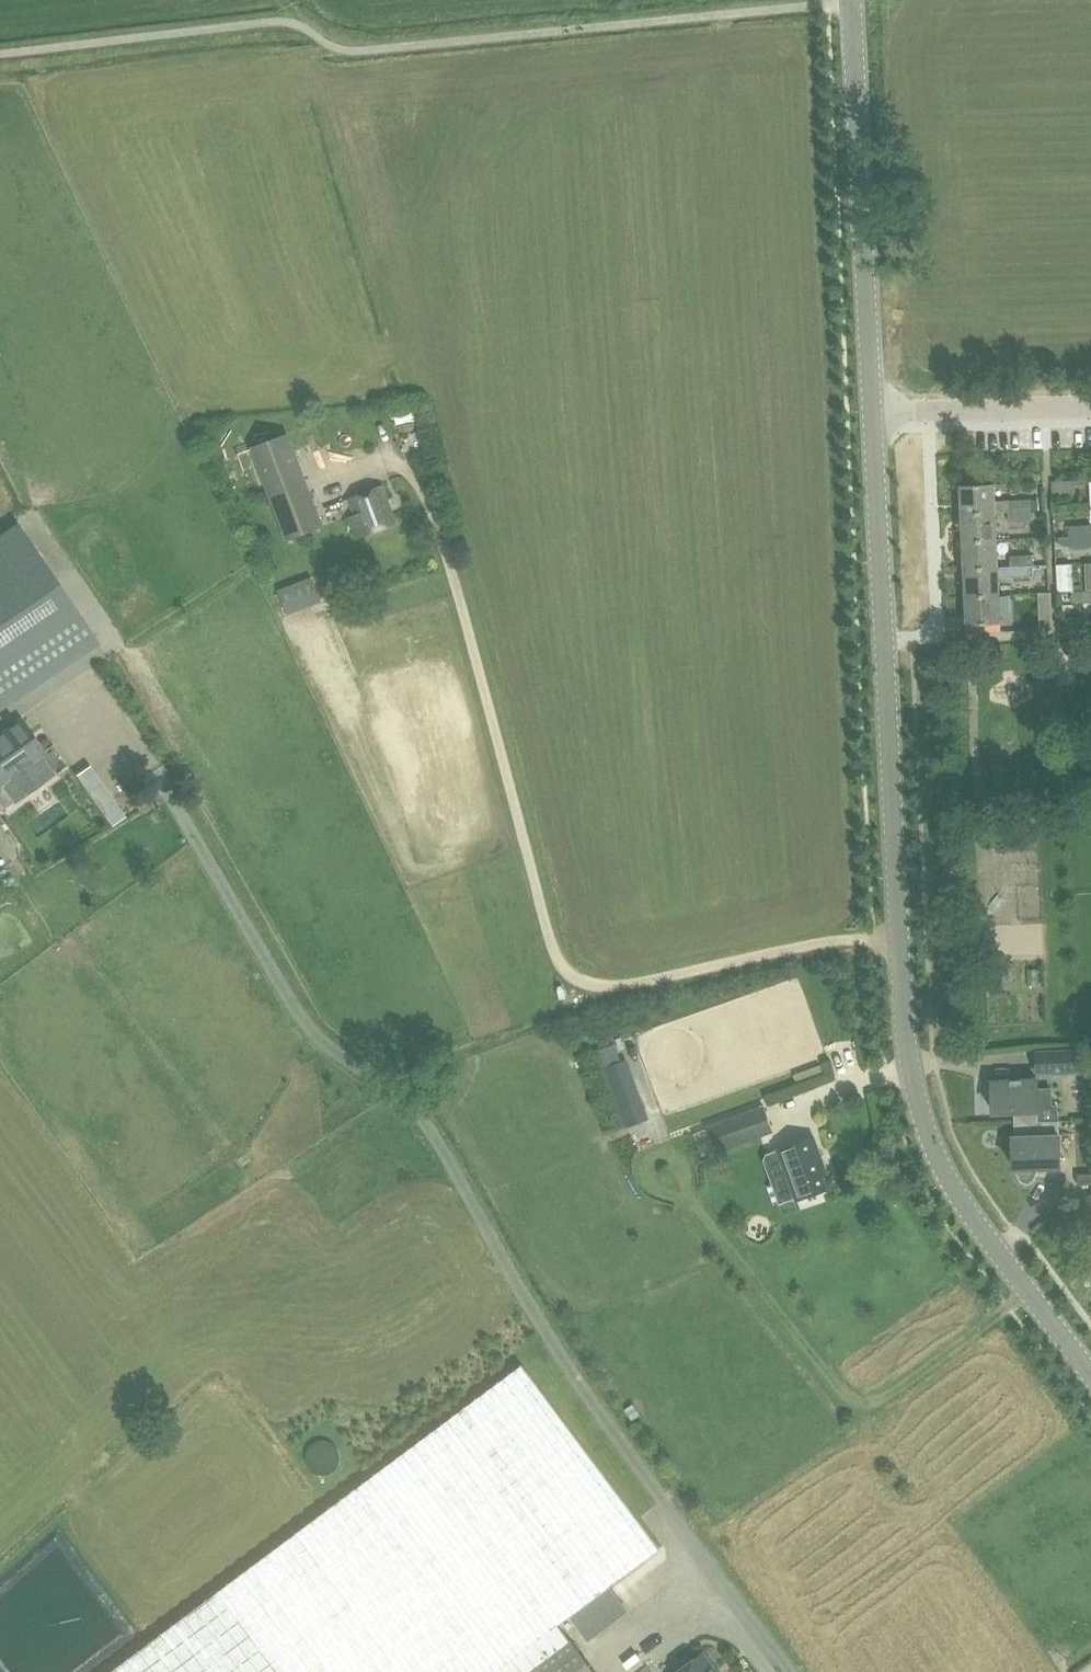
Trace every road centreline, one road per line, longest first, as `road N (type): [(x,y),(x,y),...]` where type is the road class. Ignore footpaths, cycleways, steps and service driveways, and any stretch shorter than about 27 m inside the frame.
road 1 (tertiary): [(1090,1376),(952,1187),(910,1071),(872,411)]
road 2 (tertiary): [(872,411),(851,0)]
road 3 (residential): [(872,411),(1090,404)]

